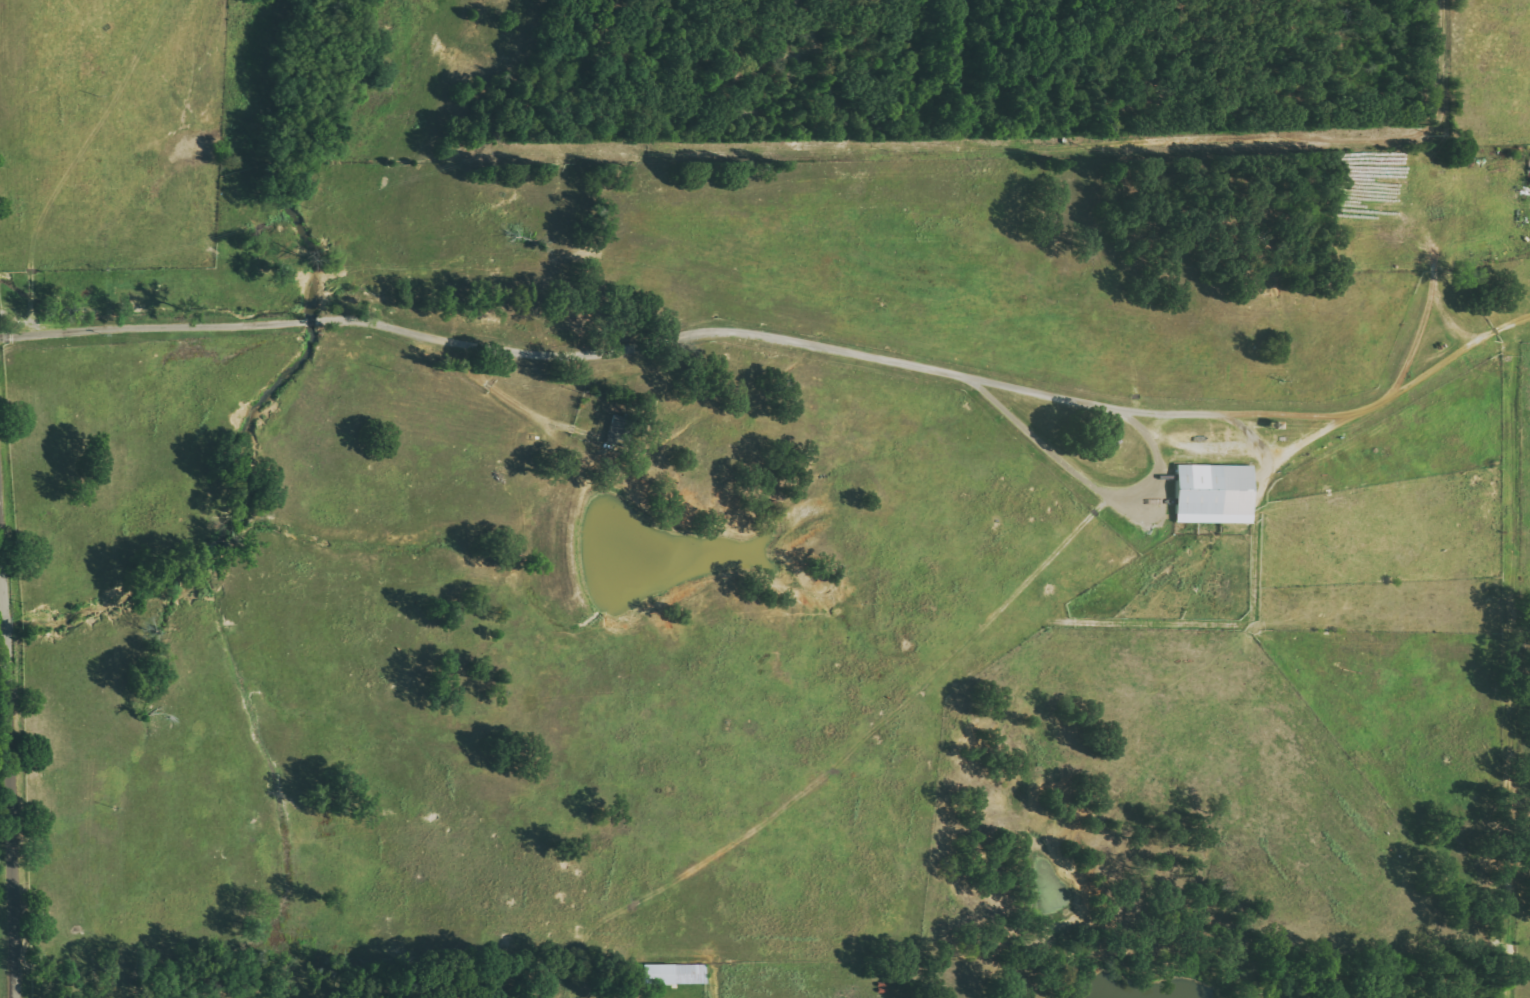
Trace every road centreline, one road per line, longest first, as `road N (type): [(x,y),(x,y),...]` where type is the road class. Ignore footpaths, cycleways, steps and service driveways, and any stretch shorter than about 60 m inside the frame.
road 1 (residential): [(25,997),(0,425)]

